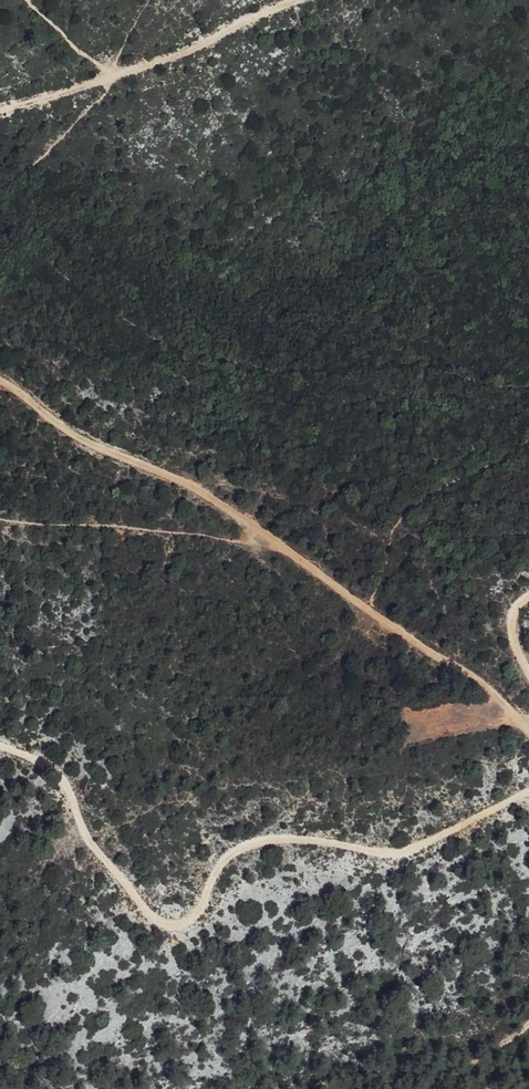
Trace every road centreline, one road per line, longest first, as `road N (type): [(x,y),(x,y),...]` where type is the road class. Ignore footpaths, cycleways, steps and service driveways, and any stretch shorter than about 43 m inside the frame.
road 1 (track): [(0,739),(67,770),(113,855),(178,929),(203,917),(222,872),(247,847),(302,837),(387,851),(418,848),(528,790)]
road 2 (track): [(0,378),(81,435),(191,477),(474,674),(528,728)]
road 3 (track): [(300,0),(127,75),(0,109)]

